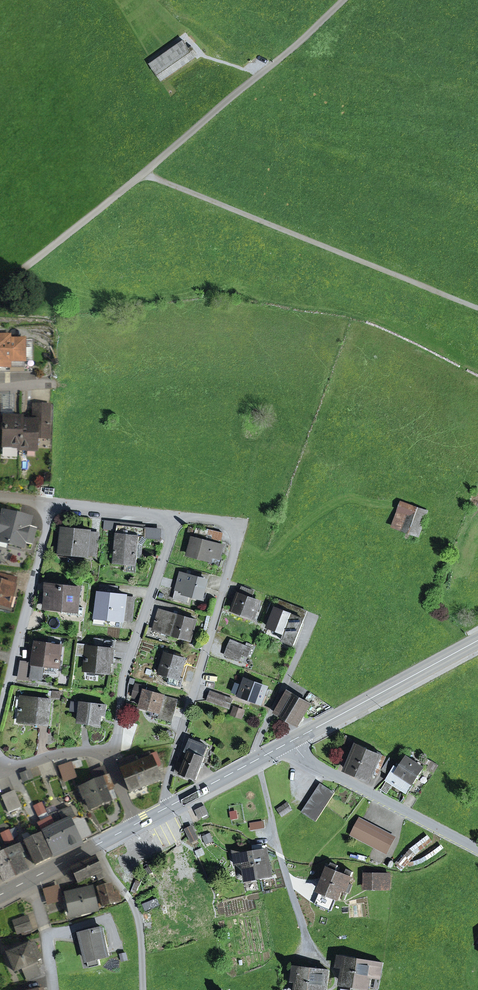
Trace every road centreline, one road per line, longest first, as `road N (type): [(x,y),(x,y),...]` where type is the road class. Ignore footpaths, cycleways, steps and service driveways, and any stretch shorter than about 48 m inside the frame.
road 1 (track): [(142,174),(477,309)]
road 2 (residential): [(169,806),(166,784),(241,524),(177,516)]
road 3 (residential): [(110,759),(123,674),(177,516)]
road 4 (tertiary): [(292,741),(311,762),(477,850)]
road 5 (residential): [(0,710),(53,503)]
road 6 (primary): [(477,641),(292,741)]
road 7 (residential): [(256,759),(306,936)]
road 8 (residential): [(96,844),(138,916),(142,989)]
road 9 (residential): [(315,616),(256,759)]
road 10 (residential): [(177,516),(53,503)]

